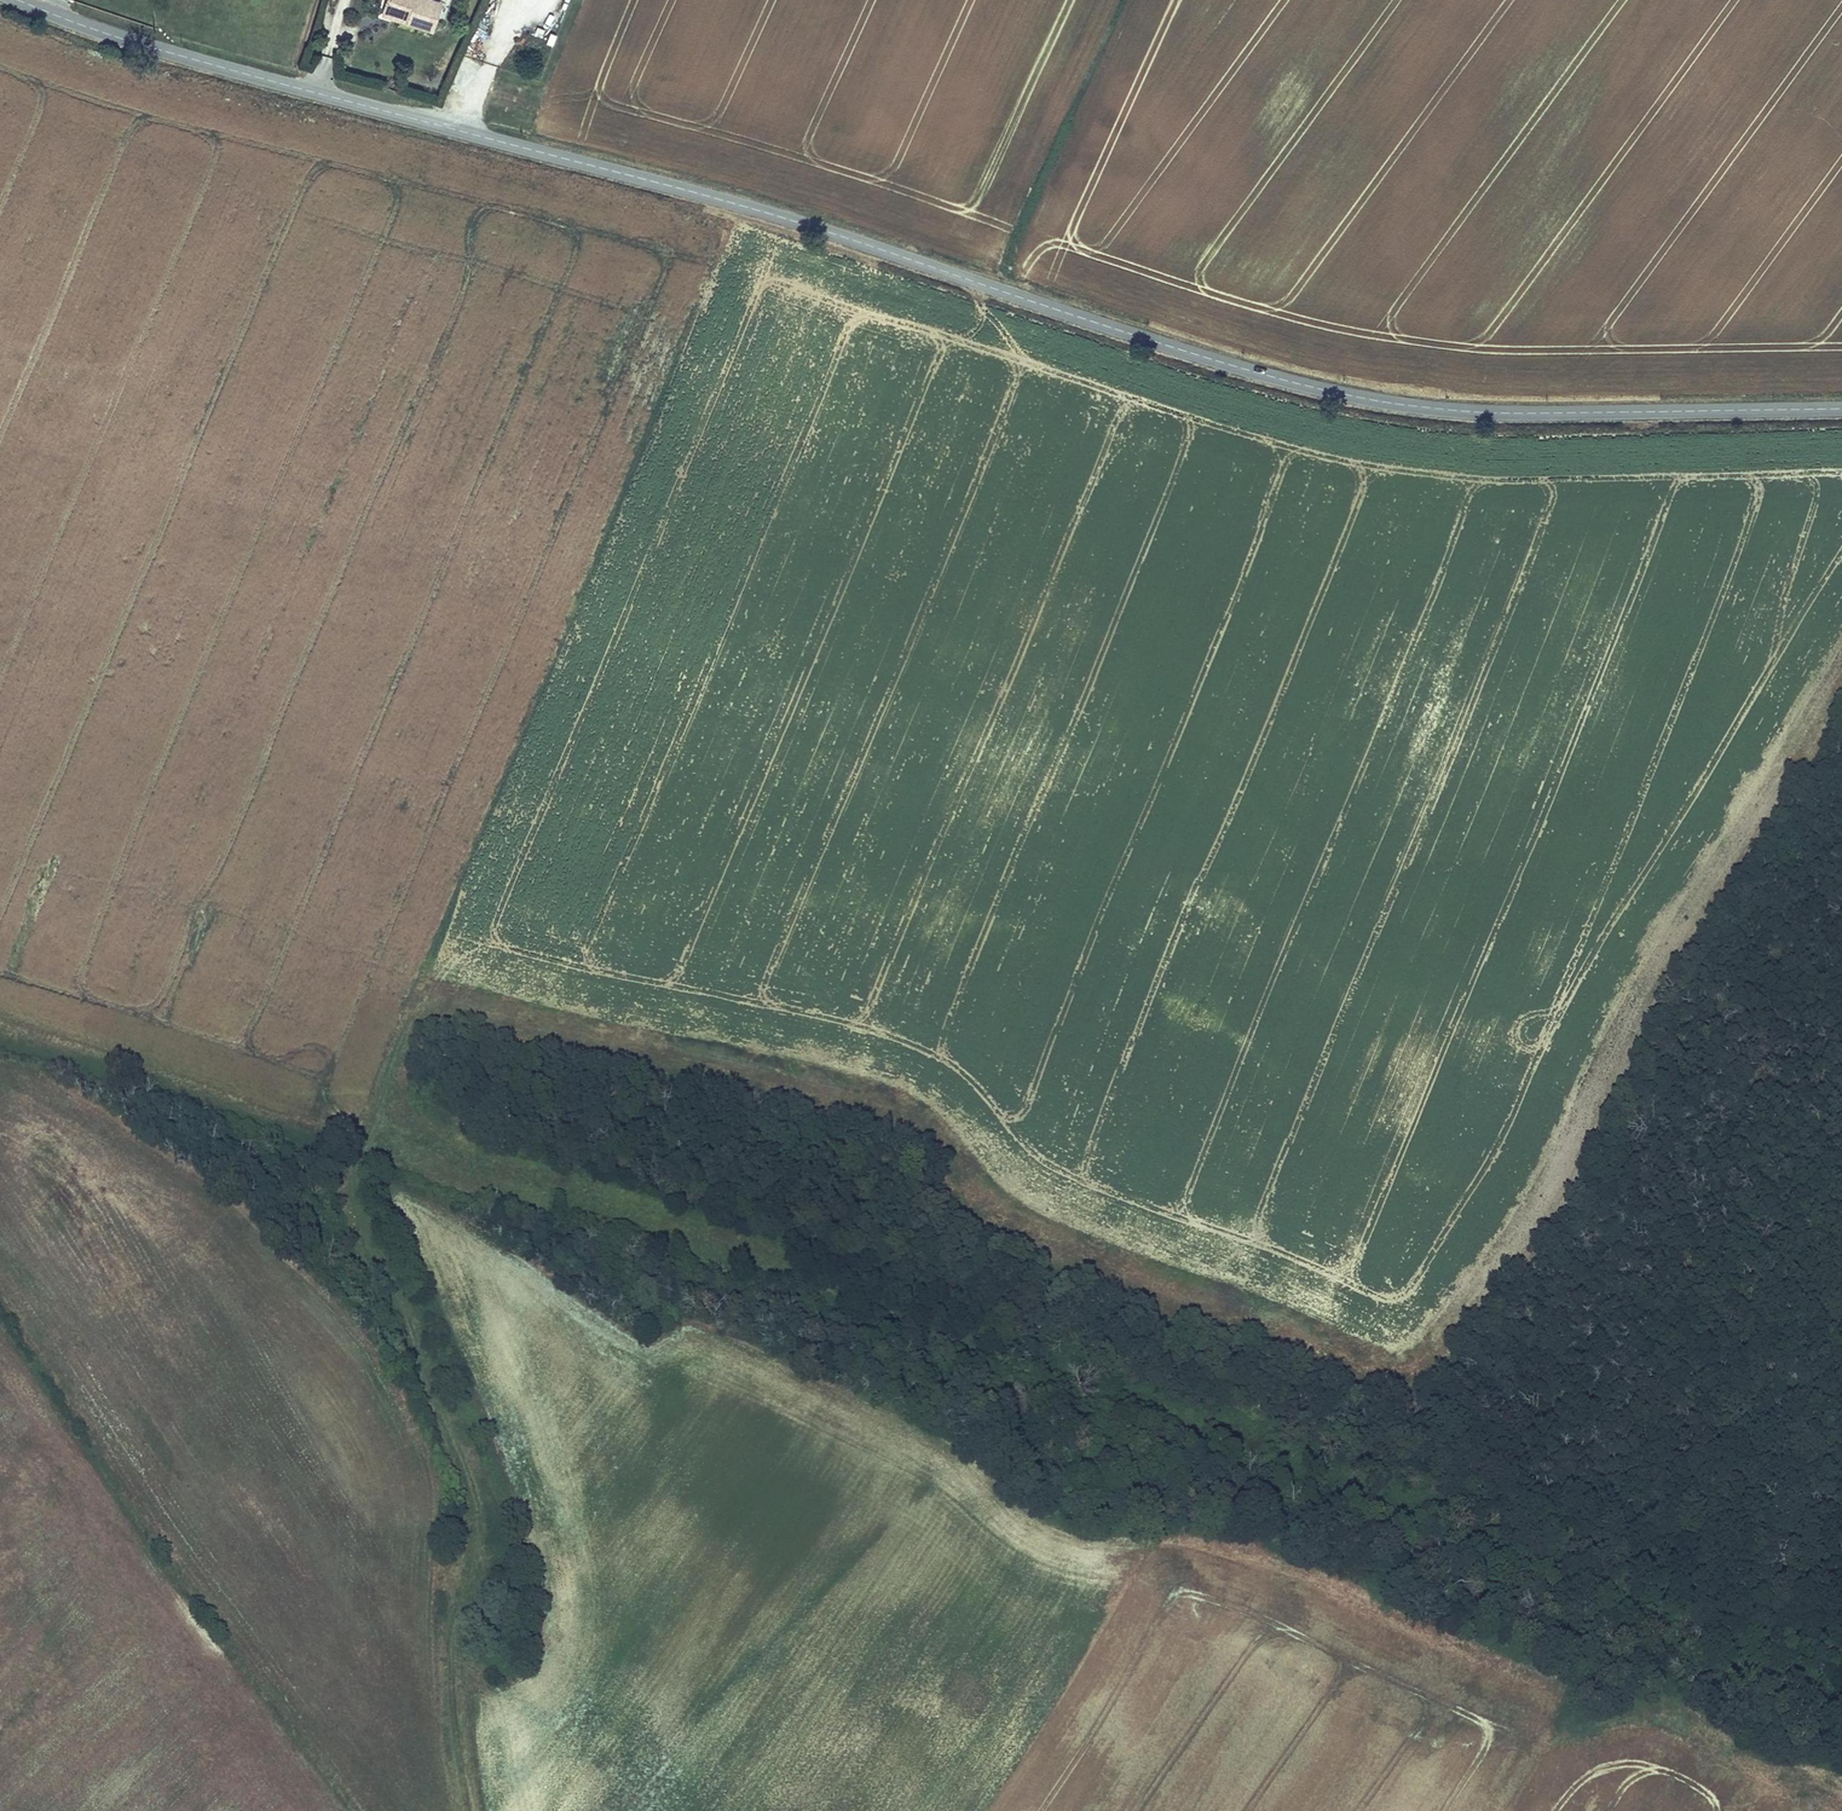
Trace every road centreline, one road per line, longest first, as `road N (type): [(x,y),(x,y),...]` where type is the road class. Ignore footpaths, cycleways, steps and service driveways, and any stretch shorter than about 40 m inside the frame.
road 1 (tertiary): [(1841,410),(1522,416),(1360,400),(1181,351),(796,222),(183,58),(15,0)]
road 2 (track): [(375,1222),(484,1566),(477,1743),(491,1810)]

